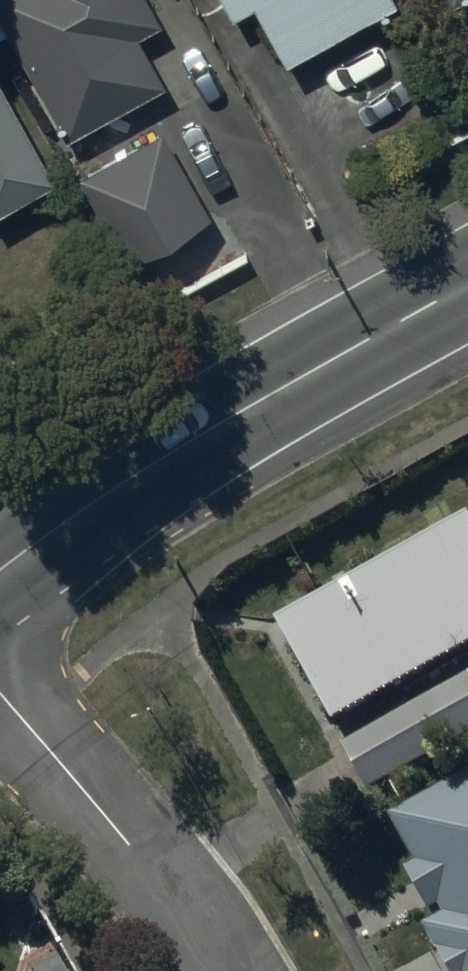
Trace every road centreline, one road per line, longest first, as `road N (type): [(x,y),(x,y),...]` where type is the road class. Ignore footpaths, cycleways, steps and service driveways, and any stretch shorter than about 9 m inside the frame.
road 1 (tertiary): [(467,282),(251,401),(0,563)]
road 2 (residential): [(0,691),(91,792),(214,970)]

